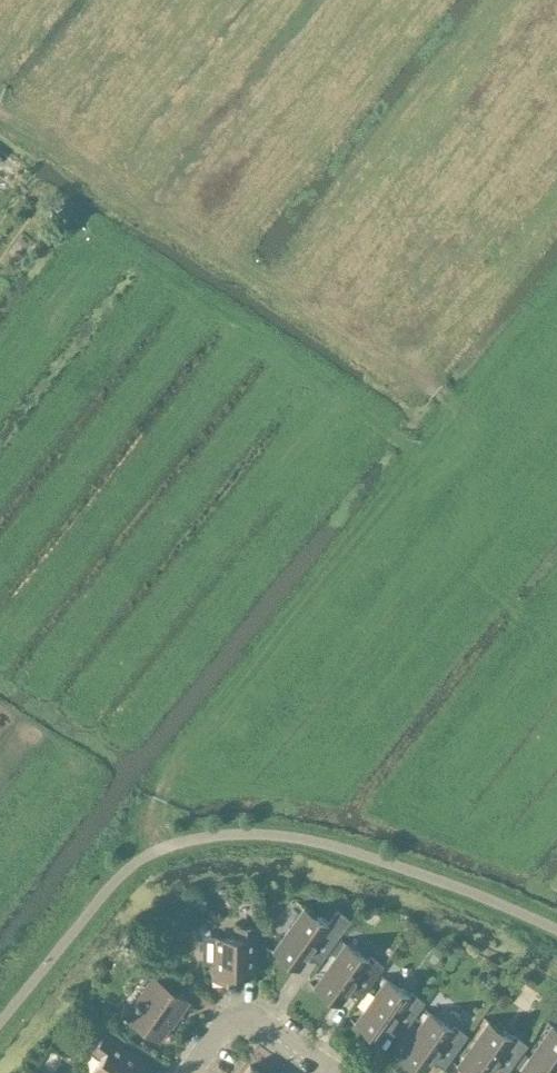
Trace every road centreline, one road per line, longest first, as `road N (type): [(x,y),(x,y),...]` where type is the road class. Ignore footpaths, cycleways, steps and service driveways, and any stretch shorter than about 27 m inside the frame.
road 1 (track): [(160,847),(154,821),(161,800),(444,442),(454,404),(0,110)]
road 2 (residential): [(336,1072),(261,1020),(242,1018),(221,1029),(189,1072)]
road 3 (track): [(454,404),(556,290)]

